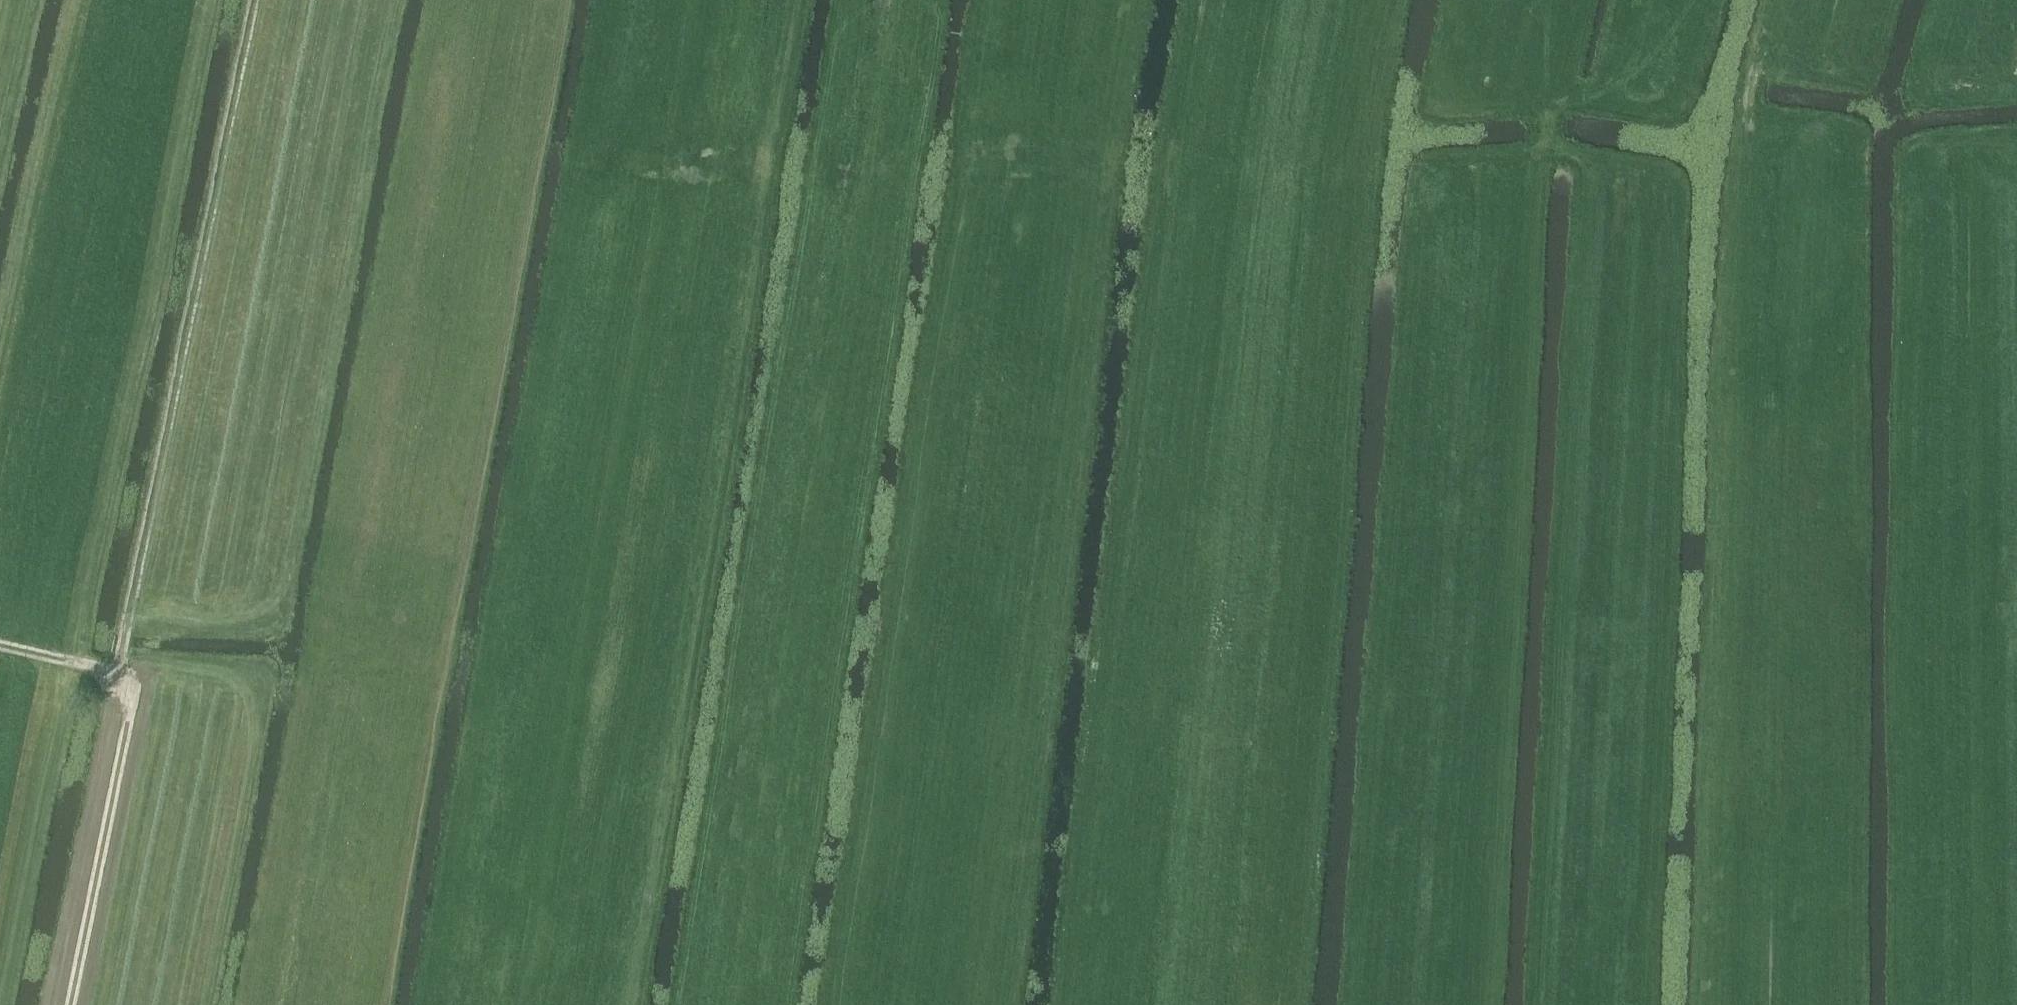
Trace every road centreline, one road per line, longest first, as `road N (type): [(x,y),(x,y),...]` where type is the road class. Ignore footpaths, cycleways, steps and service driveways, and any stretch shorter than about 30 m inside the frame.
road 1 (track): [(1080,1004),(1211,0)]
road 2 (track): [(265,0),(133,682)]
road 3 (track): [(68,1004),(133,682),(0,645)]

